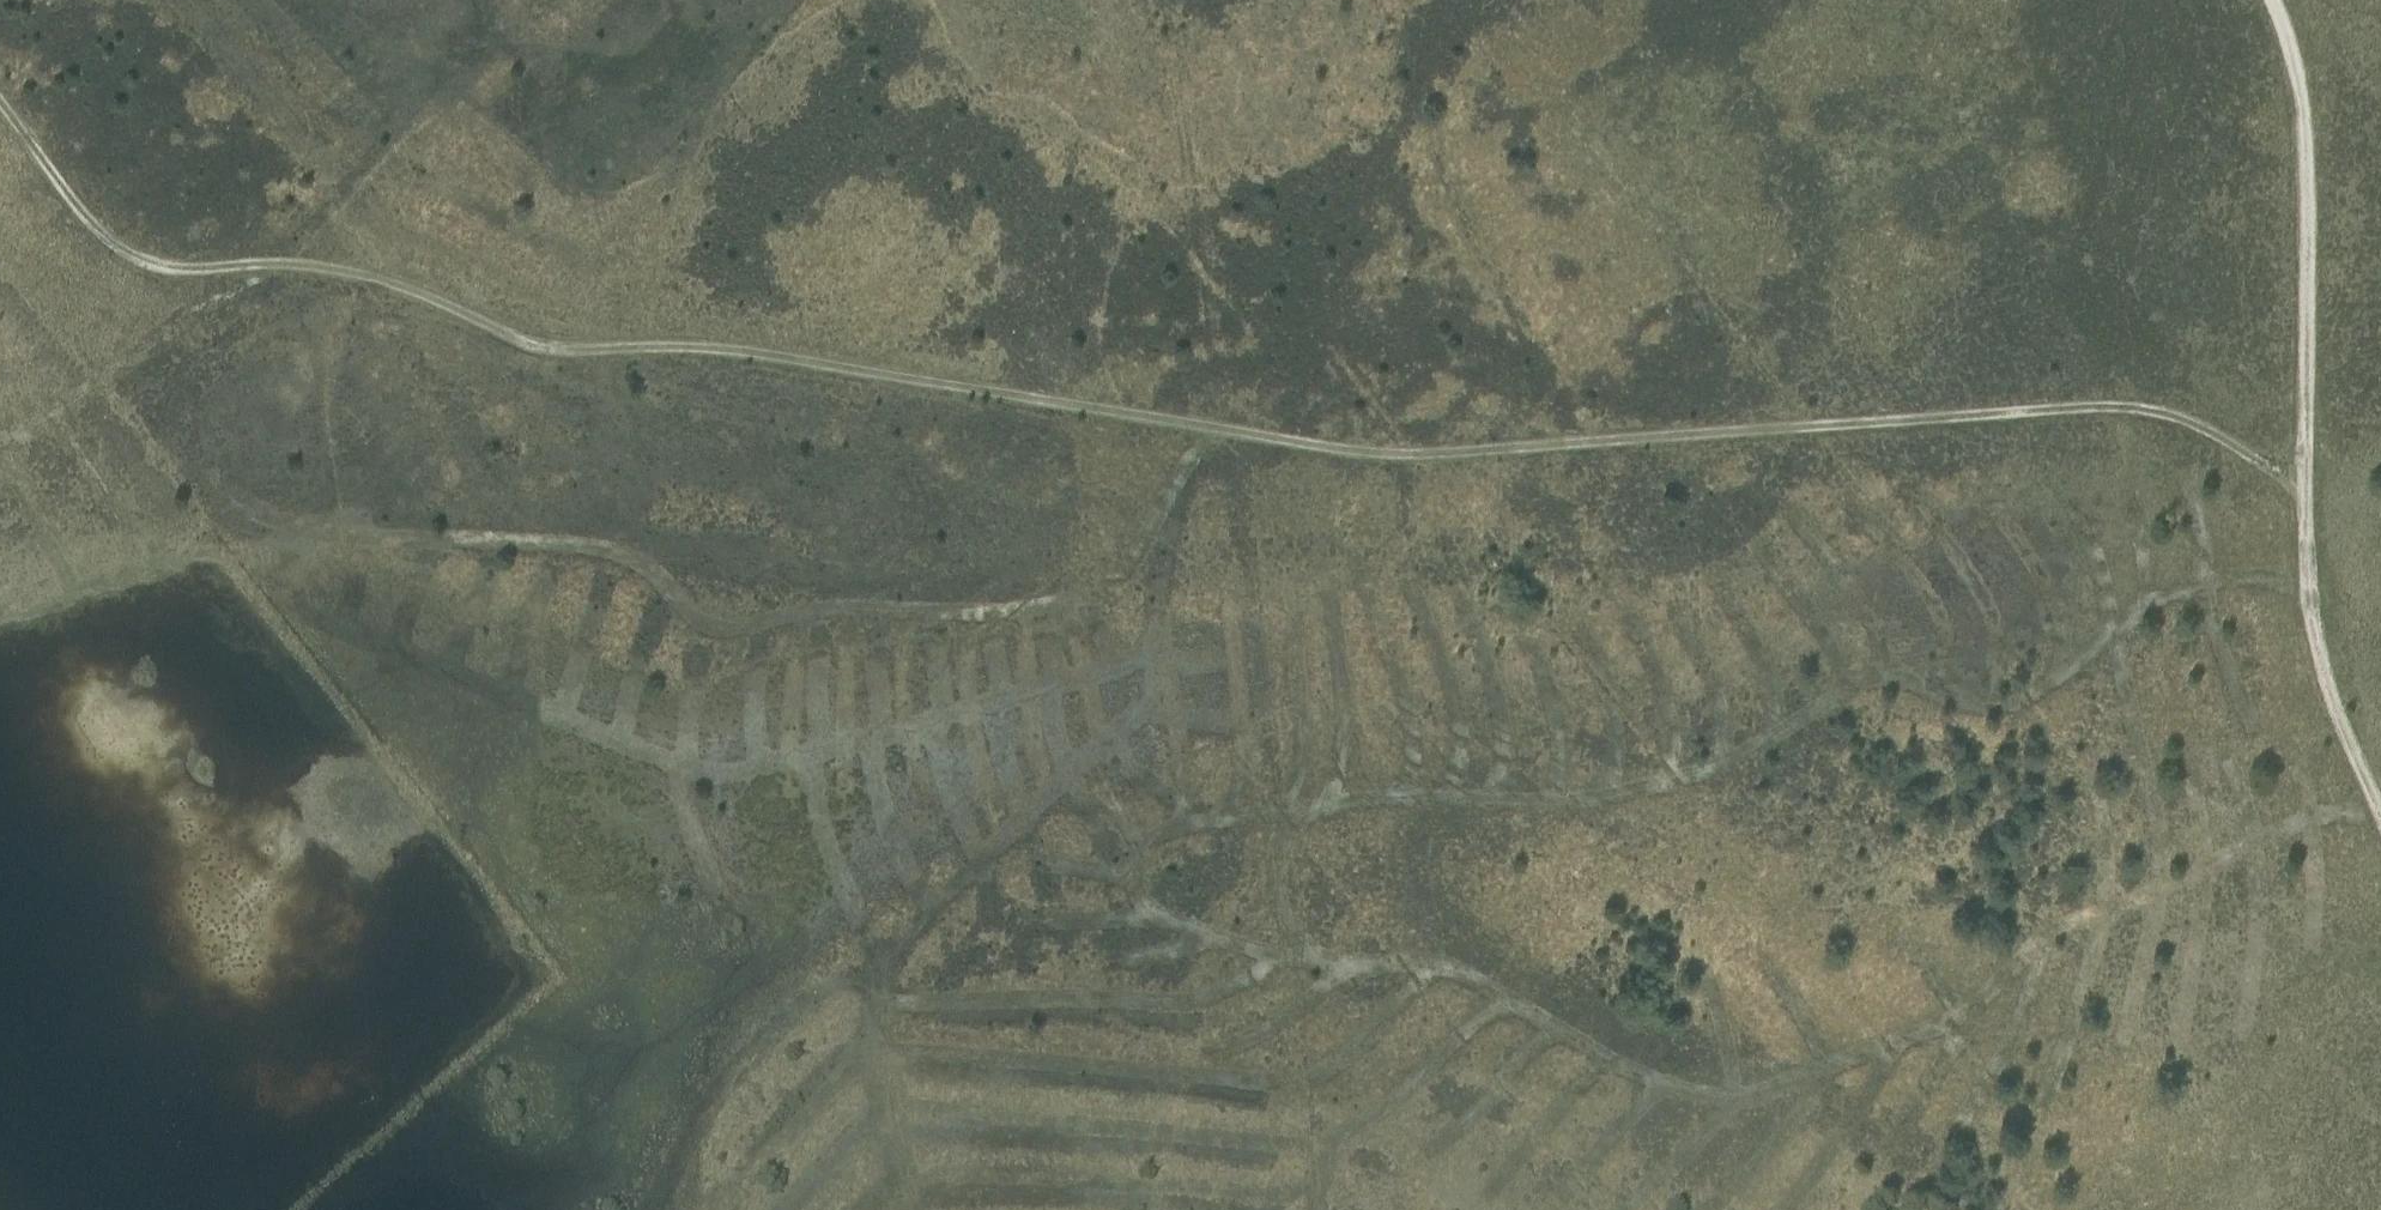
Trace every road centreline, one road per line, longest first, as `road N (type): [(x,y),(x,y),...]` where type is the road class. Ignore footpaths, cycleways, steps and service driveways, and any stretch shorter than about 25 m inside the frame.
road 1 (track): [(0,108),(108,241),(164,272),(297,271),(365,283),(532,345),(717,349),(1419,457),(2121,404),(2179,416),(2304,483)]
road 2 (track): [(2270,0),(2286,31),(2305,139),(2304,483)]
road 3 (track): [(2304,483),(2308,599),(2380,821)]

